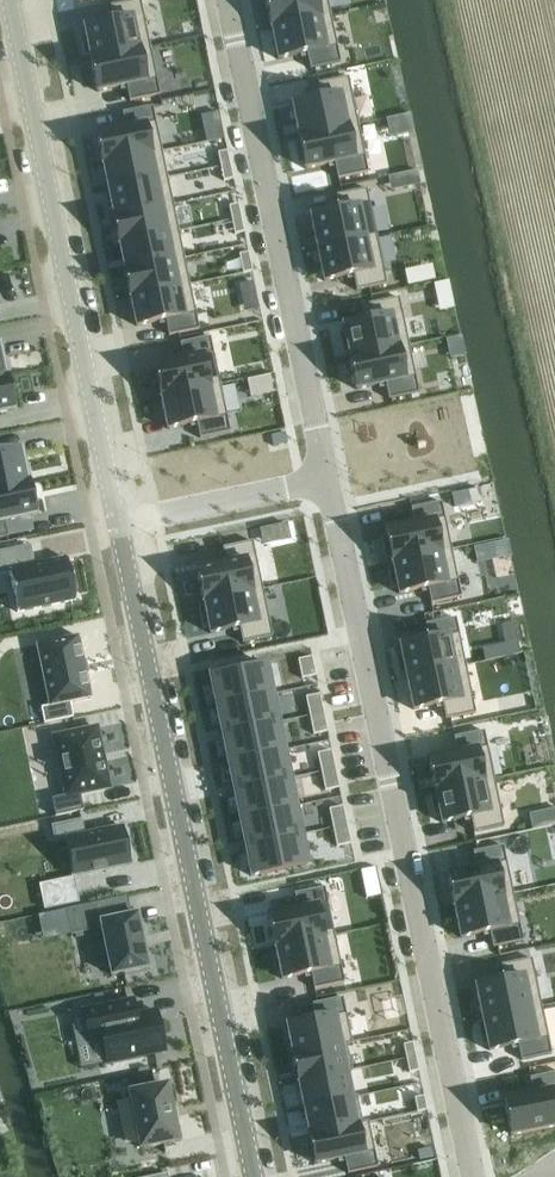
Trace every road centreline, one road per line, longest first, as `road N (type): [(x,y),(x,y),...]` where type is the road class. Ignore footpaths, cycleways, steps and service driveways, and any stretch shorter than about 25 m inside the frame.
road 1 (residential): [(468,1176),(326,477)]
road 2 (unclassified): [(254,1176),(119,520)]
road 3 (unclassified): [(119,520),(10,0)]
road 4 (residential): [(326,477),(230,0)]
road 5 (residential): [(326,477),(119,520)]

